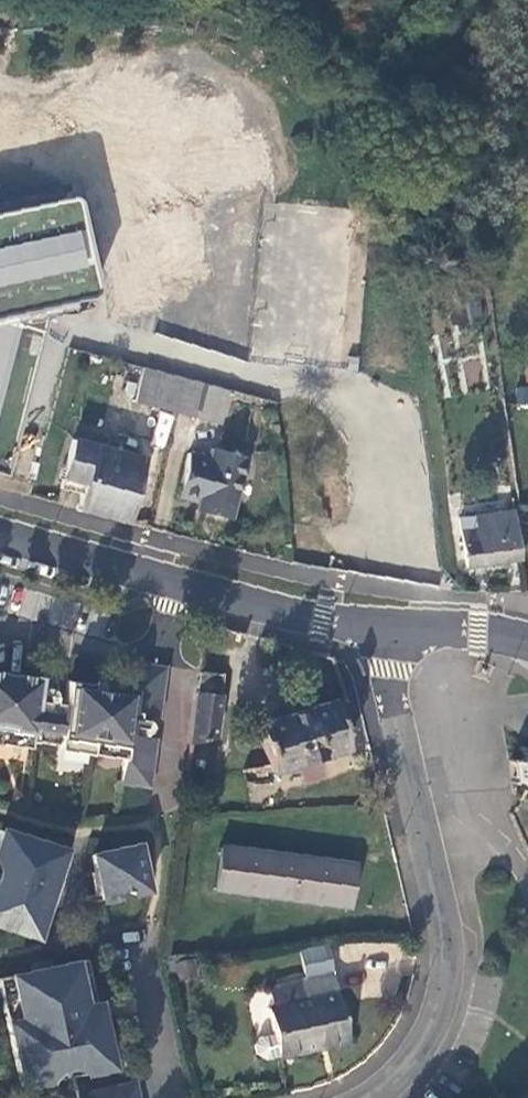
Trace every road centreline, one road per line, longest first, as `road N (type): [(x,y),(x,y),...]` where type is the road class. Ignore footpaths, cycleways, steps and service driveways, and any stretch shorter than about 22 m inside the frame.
road 1 (residential): [(180,582),(165,649),(178,677),(155,825),(151,925),(151,996),(178,1097)]
road 2 (residential): [(389,626),(393,719),(440,952),(429,1013),(412,1046),(379,1088),(356,1097)]
road 3 (tertiary): [(389,626),(324,620),(180,582)]
road 4 (tertiary): [(180,582),(0,534)]
road 5 (tertiary): [(527,640),(389,626)]

